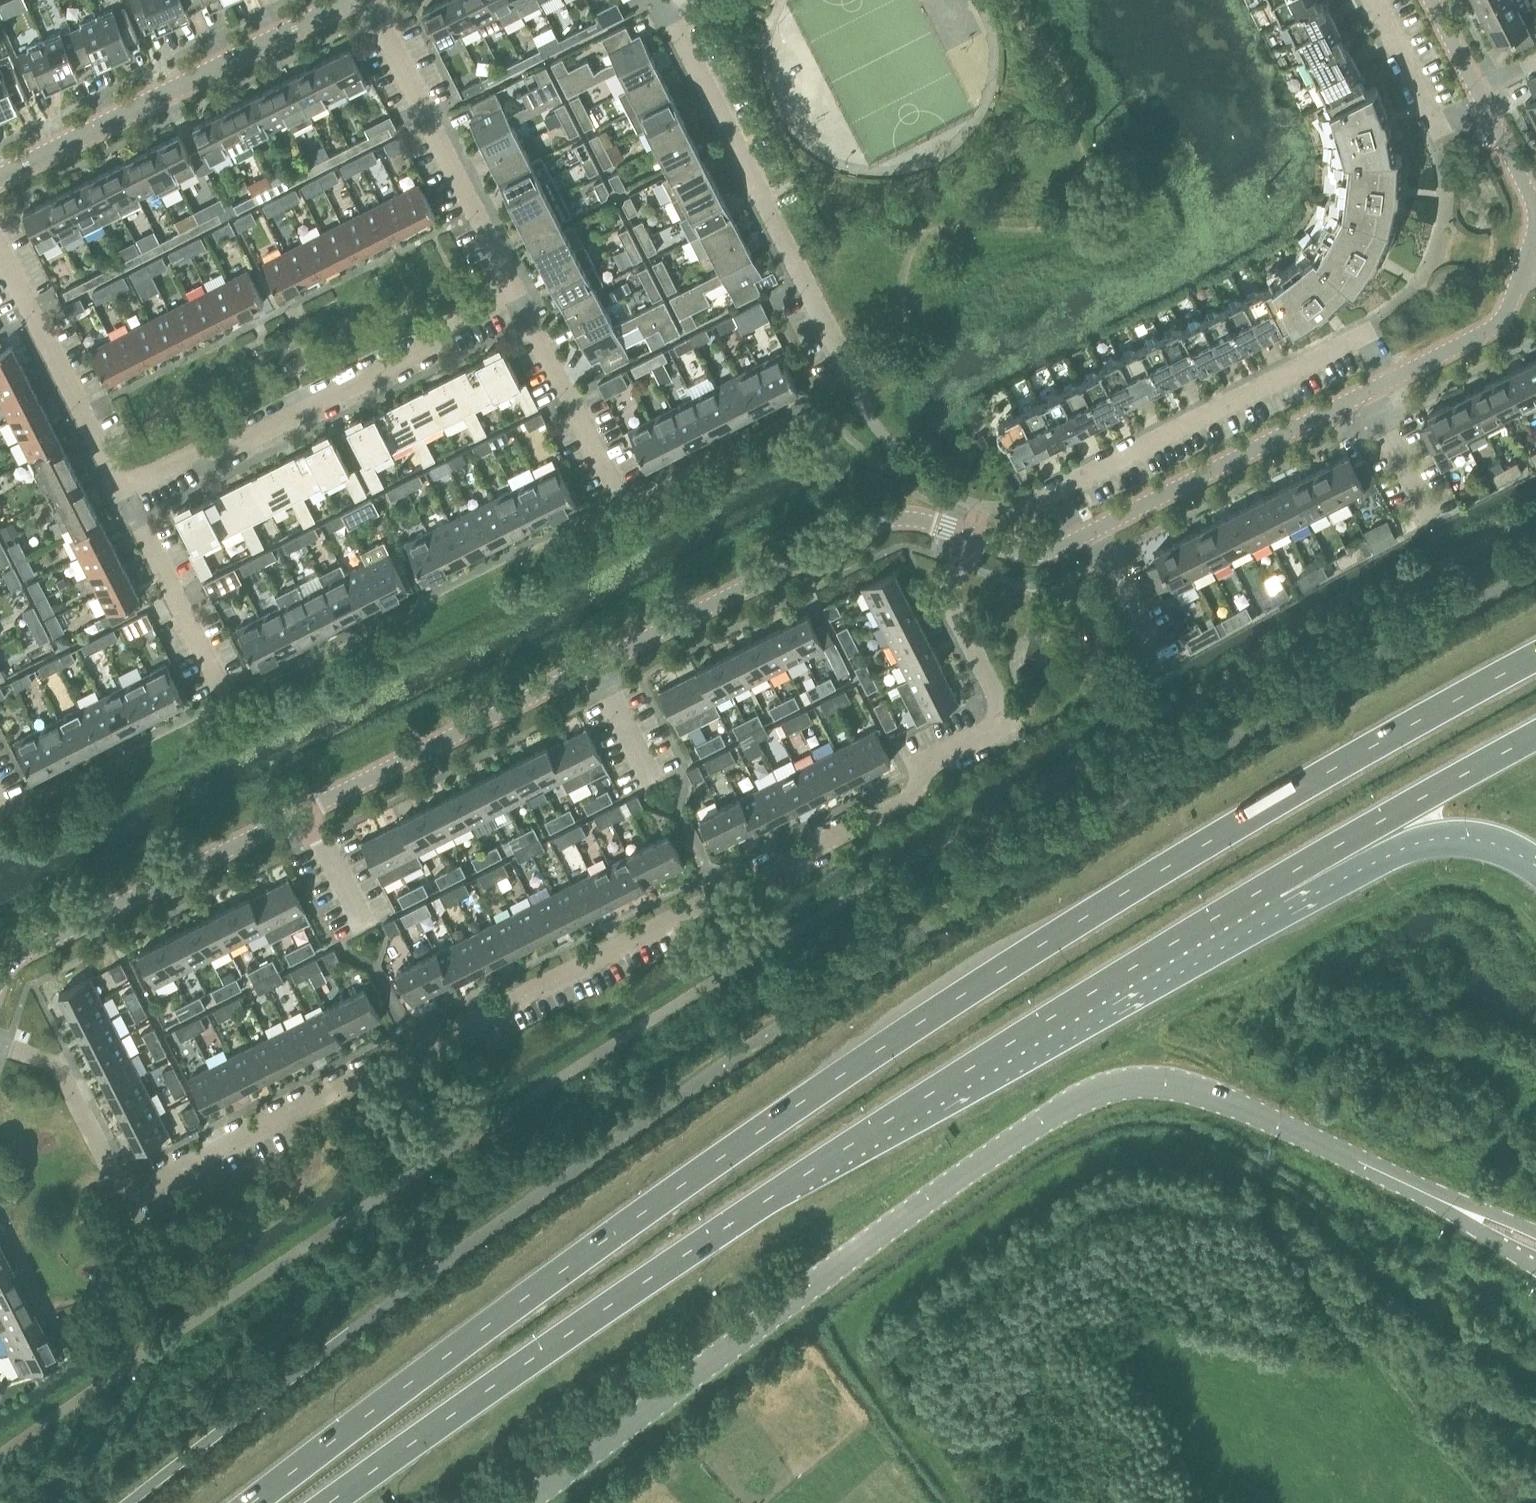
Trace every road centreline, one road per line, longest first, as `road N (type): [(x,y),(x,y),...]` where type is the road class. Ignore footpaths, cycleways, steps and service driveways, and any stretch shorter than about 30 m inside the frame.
road 1 (primary): [(1535,657),(1221,834),(879,1046),(588,1252),(258,1502)]
road 2 (residential): [(0,1053),(42,1061),(69,1083),(133,1202),(724,906),(902,805),(921,770),(990,739),(999,716),(949,608),(972,538)]
road 3 (primary): [(340,1502),(789,1184),(1266,889)]
road 4 (residential): [(0,986),(44,944),(307,819),(857,536),(906,523),(972,538)]
road 5 (unclassified): [(545,1502),(766,1325),(1080,1111),(1139,1092),(1199,1102),(1443,1199)]
road 6 (residential): [(124,497),(202,457),(232,456),(423,362),(444,334),(517,297)]
road 7 (residential): [(854,378),(658,0)]
road 8 (unclassified): [(0,178),(351,0)]
road 9 (residential): [(517,297),(369,0)]
road 10 (residential): [(1094,538),(1367,394)]
road 11 (primary): [(1266,889),(1535,744)]
road 12 (primary): [(1266,889),(1462,839),(1493,844),(1535,868)]
road 13 (residential): [(124,497),(0,245)]
road 14 (residential): [(231,703),(124,497)]
road 15 (residential): [(621,499),(517,297)]
road 16 (residential): [(1367,394),(1508,328),(1531,273)]
road 17 (residential): [(1170,675),(1094,538)]
road 18 (residential): [(1430,519),(1367,394)]
road 19 (residential): [(972,538),(1026,558),(1052,558),(1094,538)]
road 20 (residential): [(1535,205),(1475,91)]

